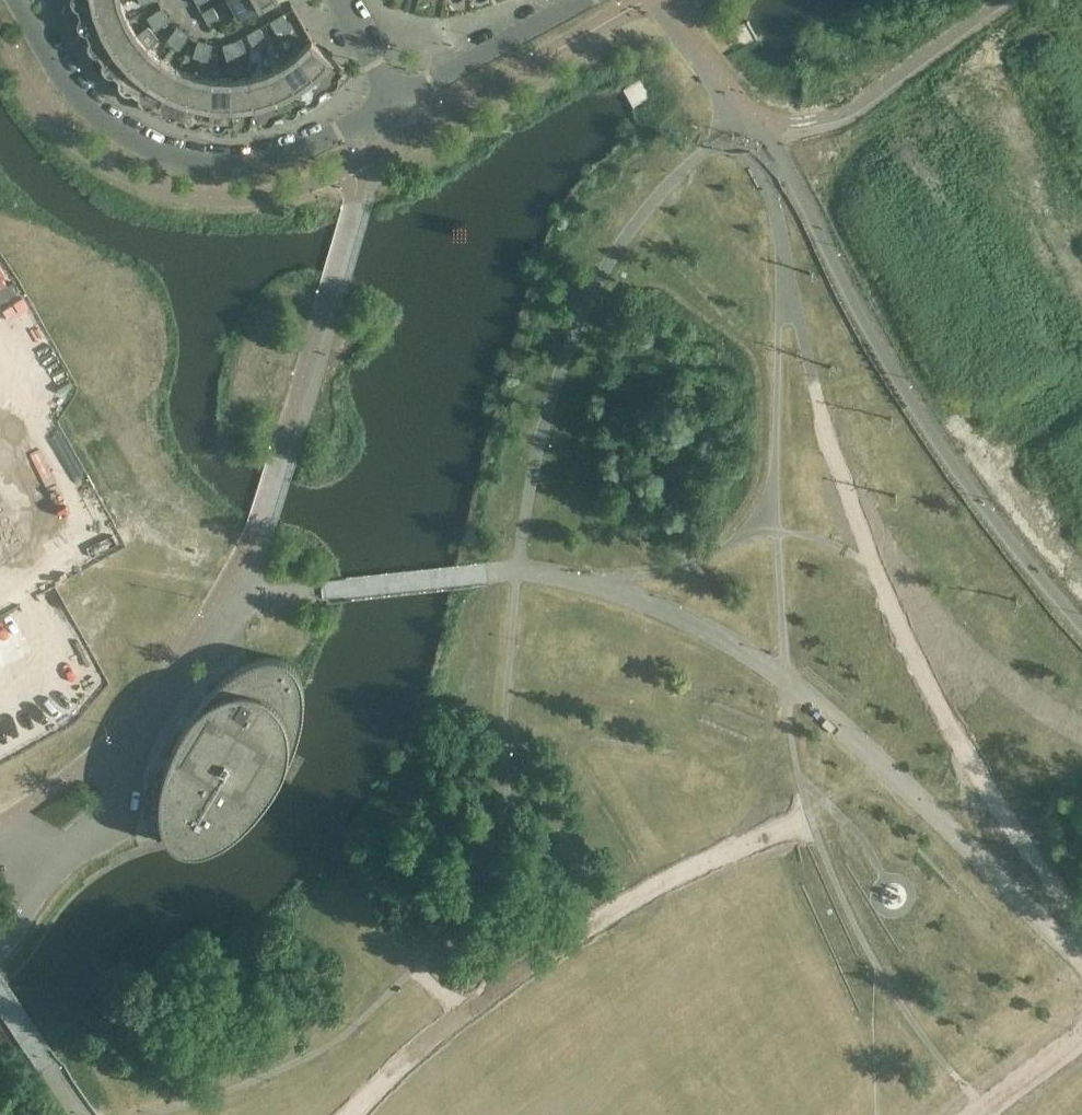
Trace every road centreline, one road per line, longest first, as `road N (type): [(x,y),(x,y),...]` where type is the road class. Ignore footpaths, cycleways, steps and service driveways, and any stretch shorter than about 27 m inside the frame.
road 1 (residential): [(396,102),(258,165),(184,161),(125,137),(76,98),(18,0)]
road 2 (residential): [(396,102),(584,0)]

